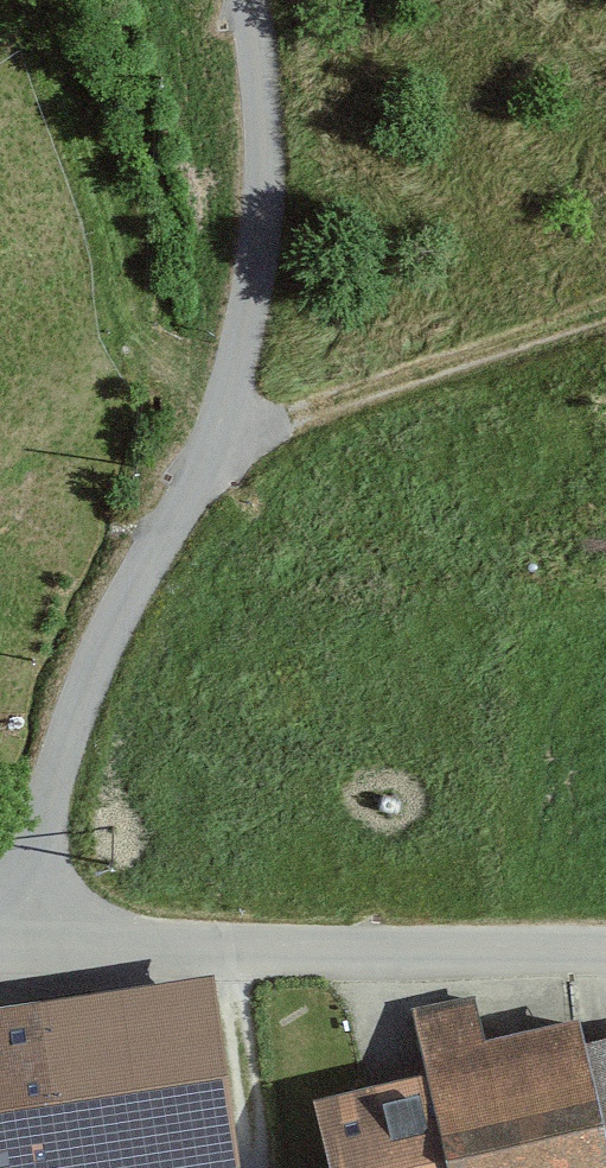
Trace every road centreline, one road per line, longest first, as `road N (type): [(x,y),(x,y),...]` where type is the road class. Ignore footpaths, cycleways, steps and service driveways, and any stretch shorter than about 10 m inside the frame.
road 1 (residential): [(18,950),(60,739),(190,494),(239,377),(261,247),(256,68),(244,0)]
road 2 (unclassified): [(605,955),(18,950)]
road 3 (track): [(605,295),(258,432),(213,440)]

